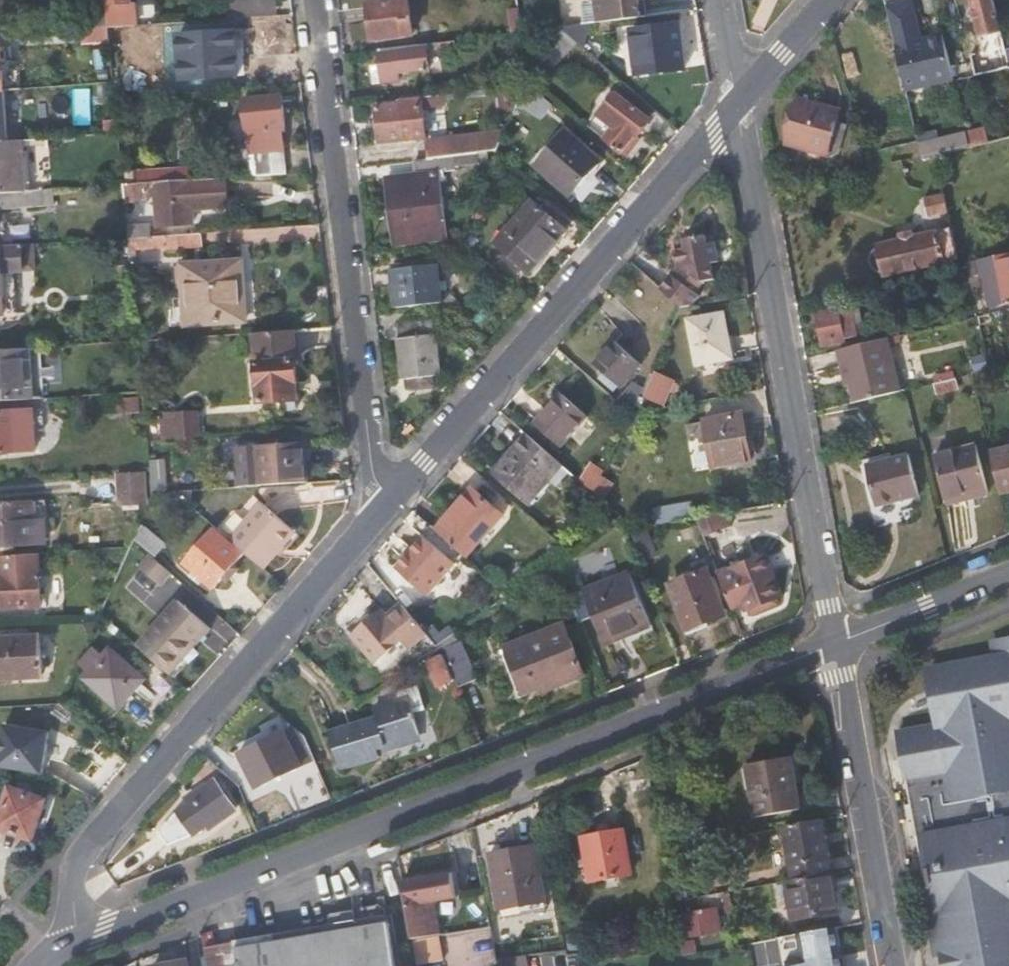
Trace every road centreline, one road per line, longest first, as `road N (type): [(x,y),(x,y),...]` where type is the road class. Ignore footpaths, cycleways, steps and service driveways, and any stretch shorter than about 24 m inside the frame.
road 1 (residential): [(836,646),(78,941)]
road 2 (residential): [(78,941),(74,869),(87,845),(384,506)]
road 3 (residential): [(836,646),(737,105)]
road 4 (residential): [(384,506),(737,105)]
road 5 (residential): [(384,506),(368,462),(312,0)]
road 6 (residential): [(836,646),(893,965)]
road 7 (residential): [(1008,576),(836,646)]
road 8 (residential): [(737,105),(828,0)]

